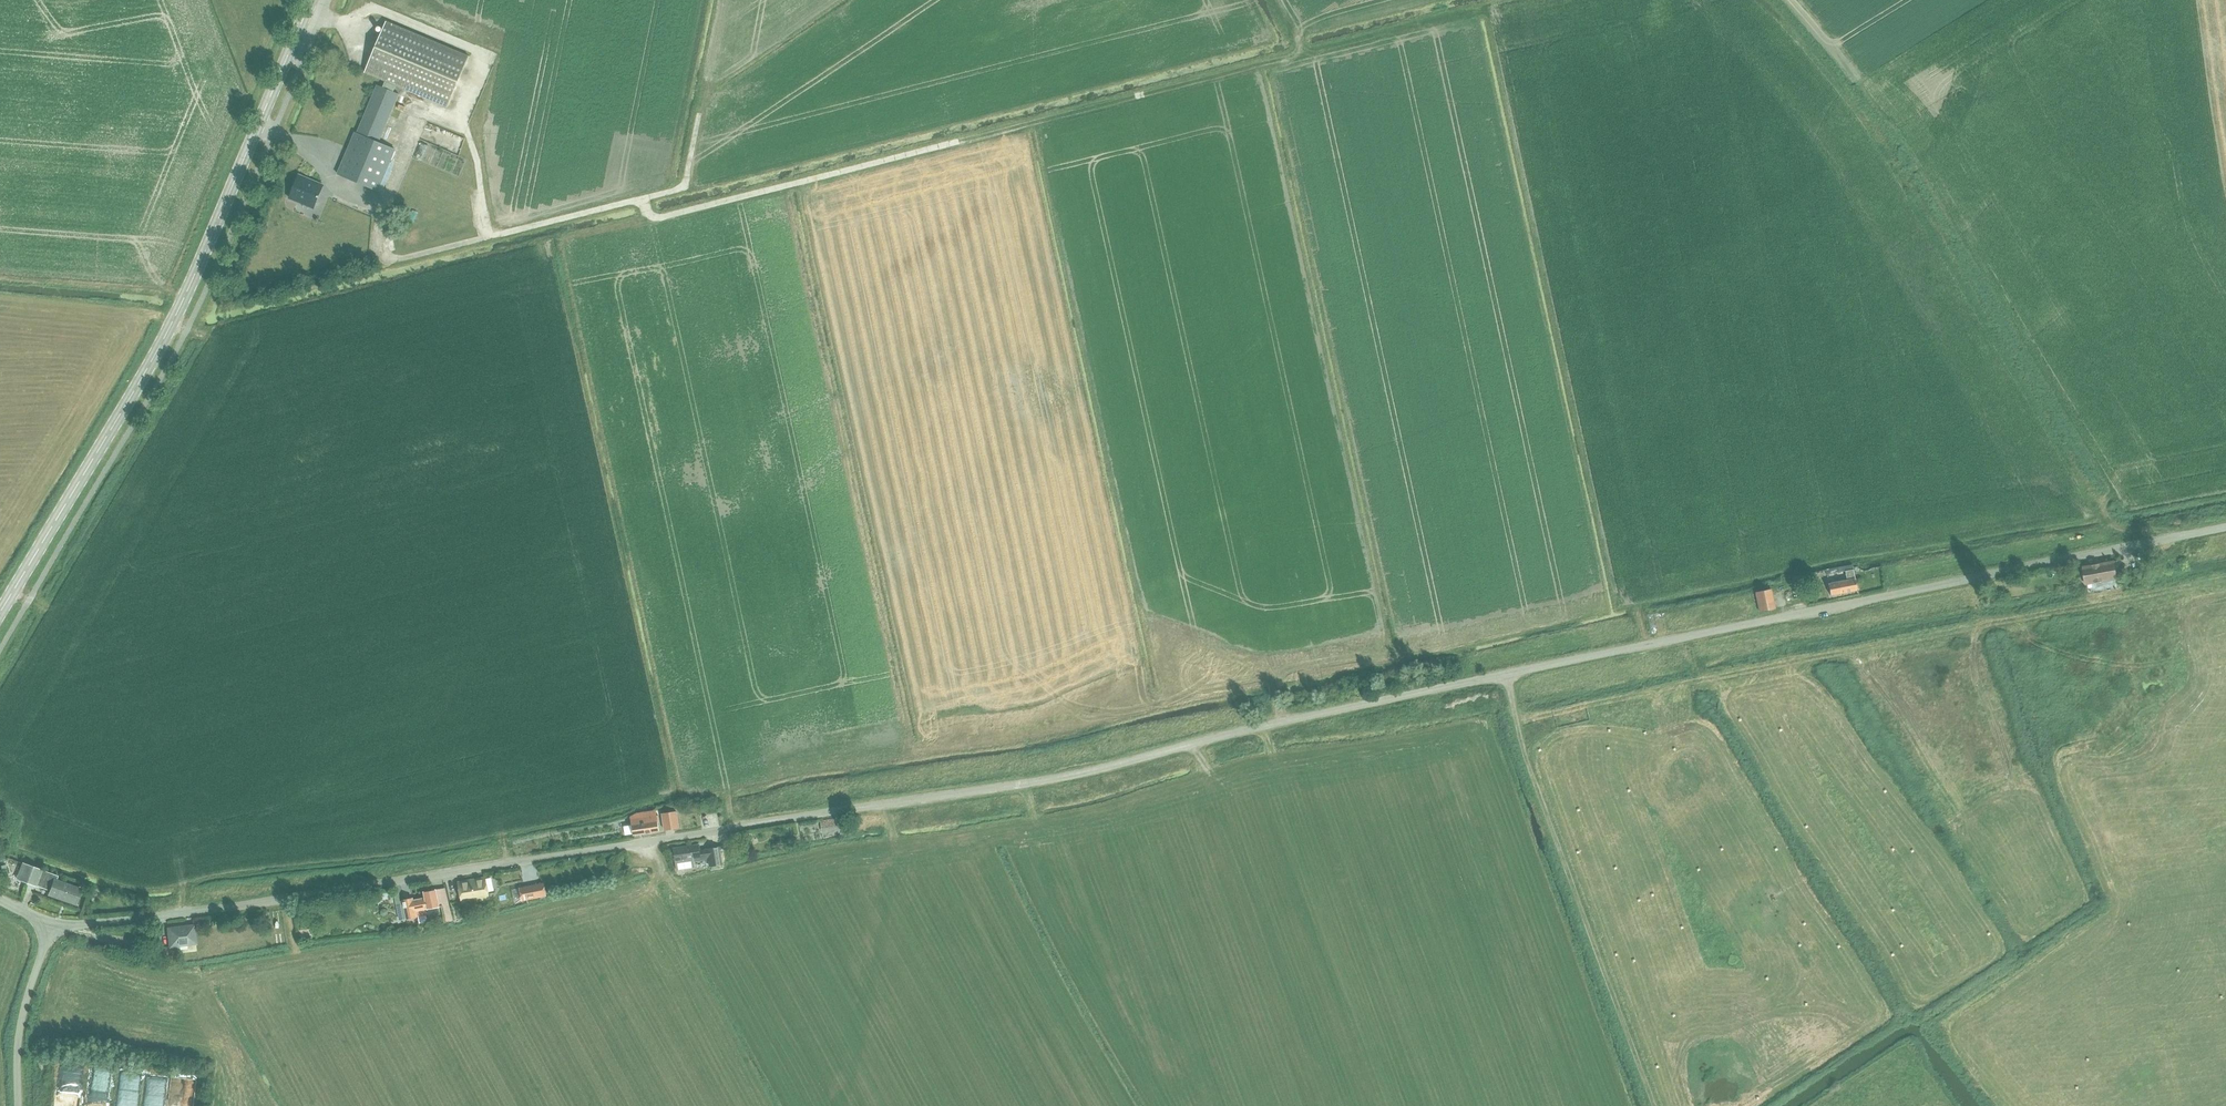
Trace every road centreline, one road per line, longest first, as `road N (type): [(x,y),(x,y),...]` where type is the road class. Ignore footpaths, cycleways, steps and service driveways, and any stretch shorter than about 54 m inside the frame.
road 1 (unclassified): [(2225,526),(1283,722),(1047,781),(56,926)]
road 2 (tertiary): [(0,615),(172,325),(310,0)]
road 3 (track): [(1505,676),(1534,786),(1653,1105)]
road 4 (unclassified): [(18,1105),(23,1013),(56,926)]

